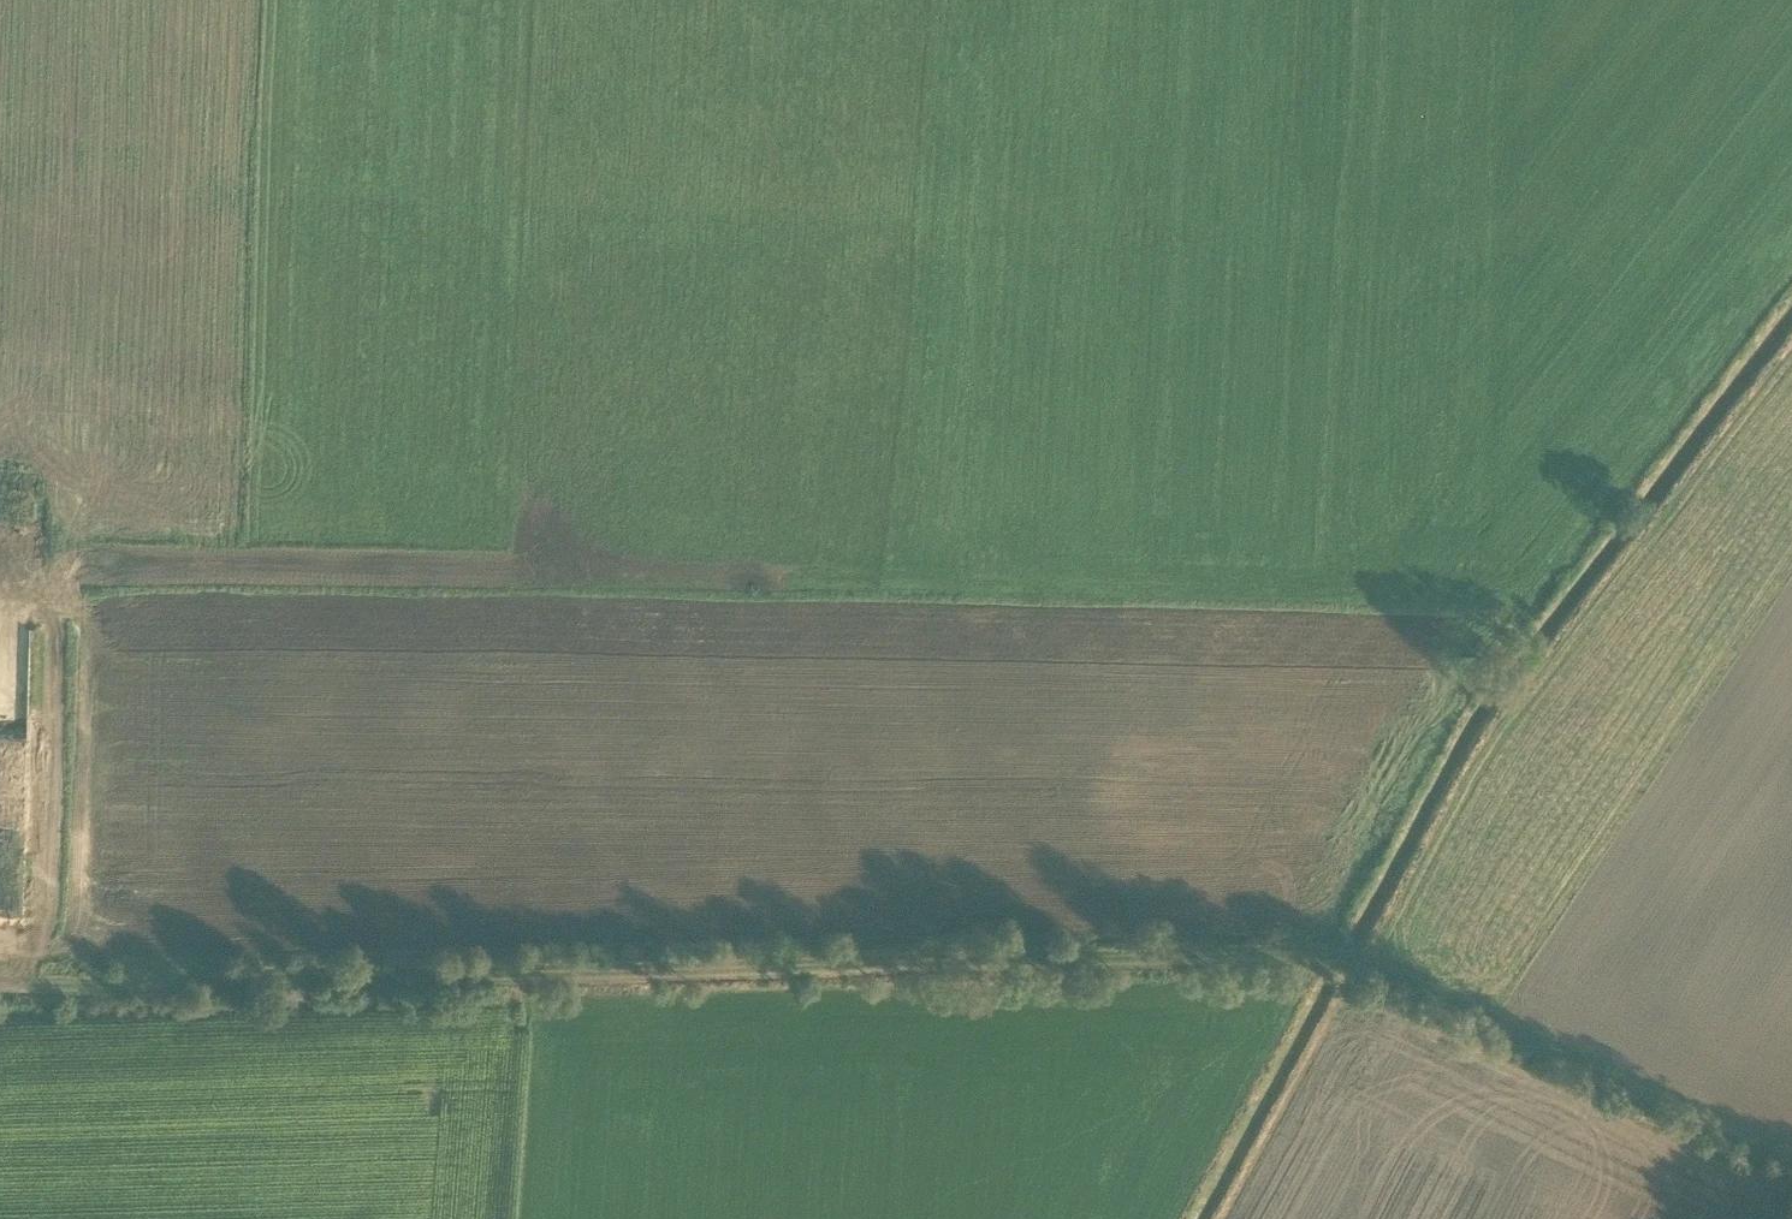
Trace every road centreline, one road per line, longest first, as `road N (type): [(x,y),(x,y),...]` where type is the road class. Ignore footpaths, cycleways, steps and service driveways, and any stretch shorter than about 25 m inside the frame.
road 1 (track): [(0,985),(1307,954),(1387,975),(1791,1157)]

